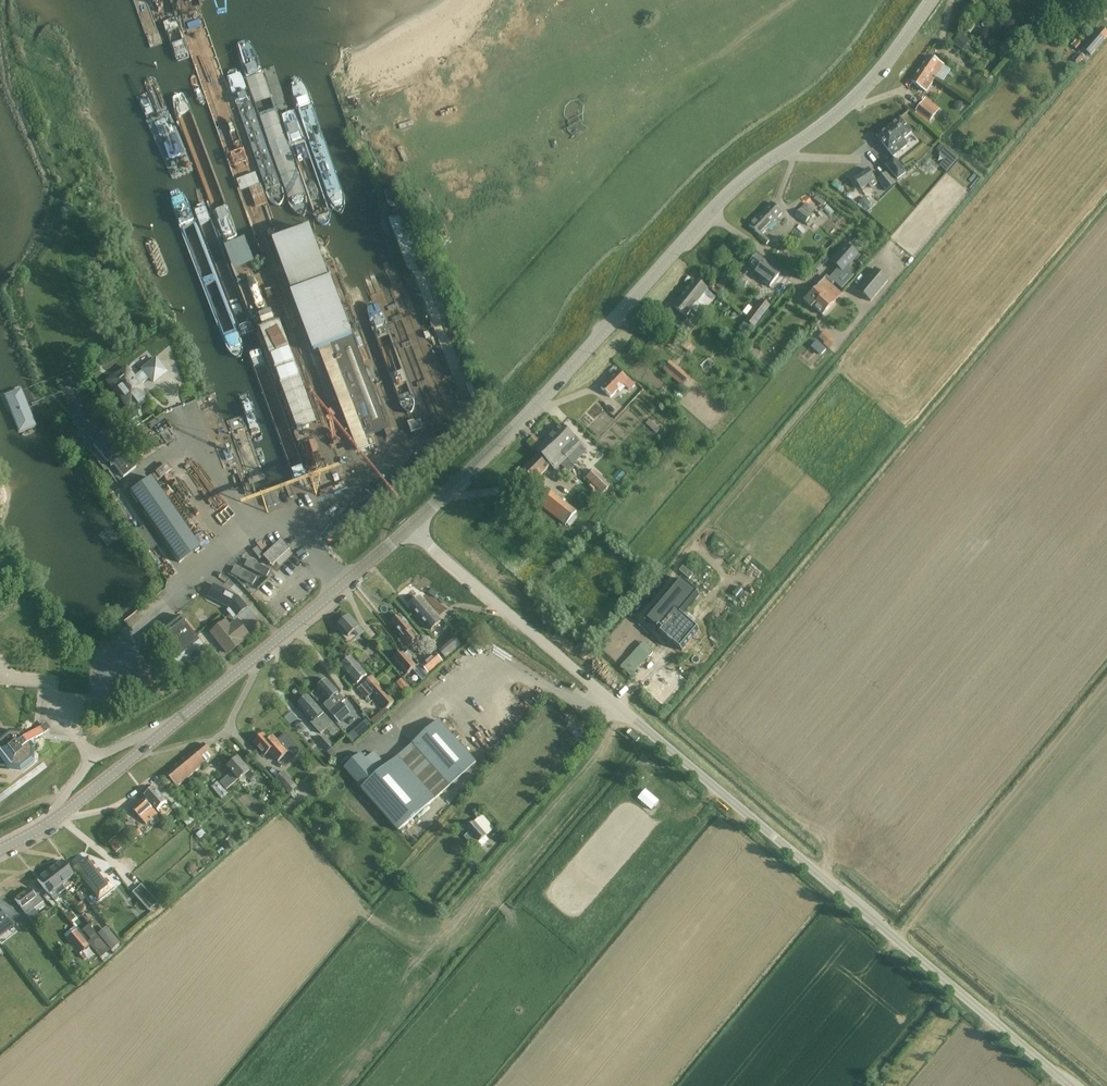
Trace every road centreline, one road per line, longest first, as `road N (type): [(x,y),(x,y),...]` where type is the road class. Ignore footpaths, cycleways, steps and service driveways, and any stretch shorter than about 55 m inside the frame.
road 1 (unclassified): [(1078,1085),(408,529)]
road 2 (tertiary): [(408,529),(494,451),(735,188),(852,105),(932,0)]
road 3 (tertiary): [(0,850),(64,814),(408,529)]

